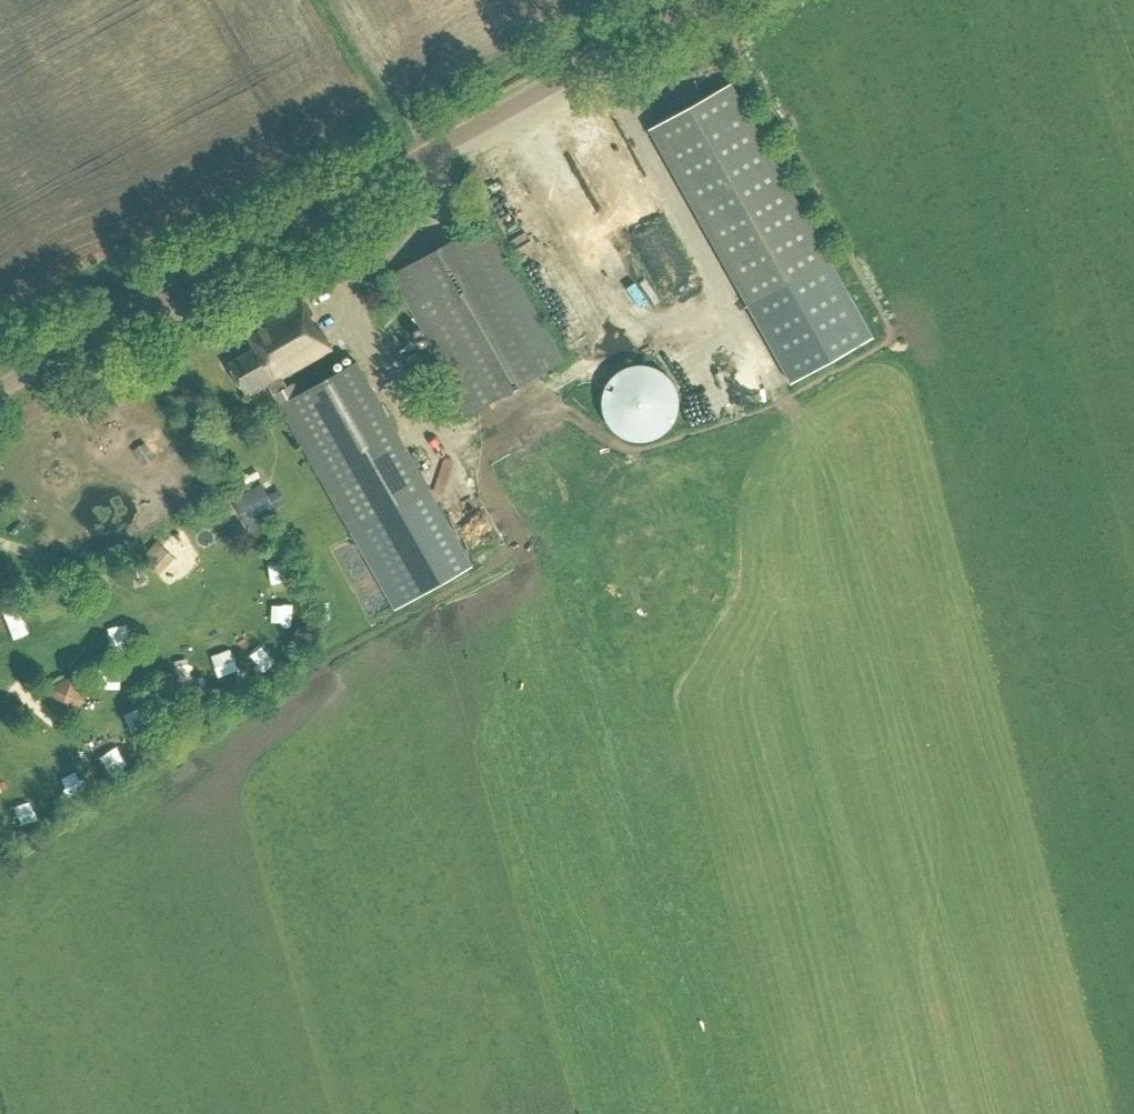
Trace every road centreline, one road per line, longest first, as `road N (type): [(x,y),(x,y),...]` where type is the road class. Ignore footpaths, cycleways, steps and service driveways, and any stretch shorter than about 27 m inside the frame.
road 1 (unclassified): [(0,389),(704,0)]

